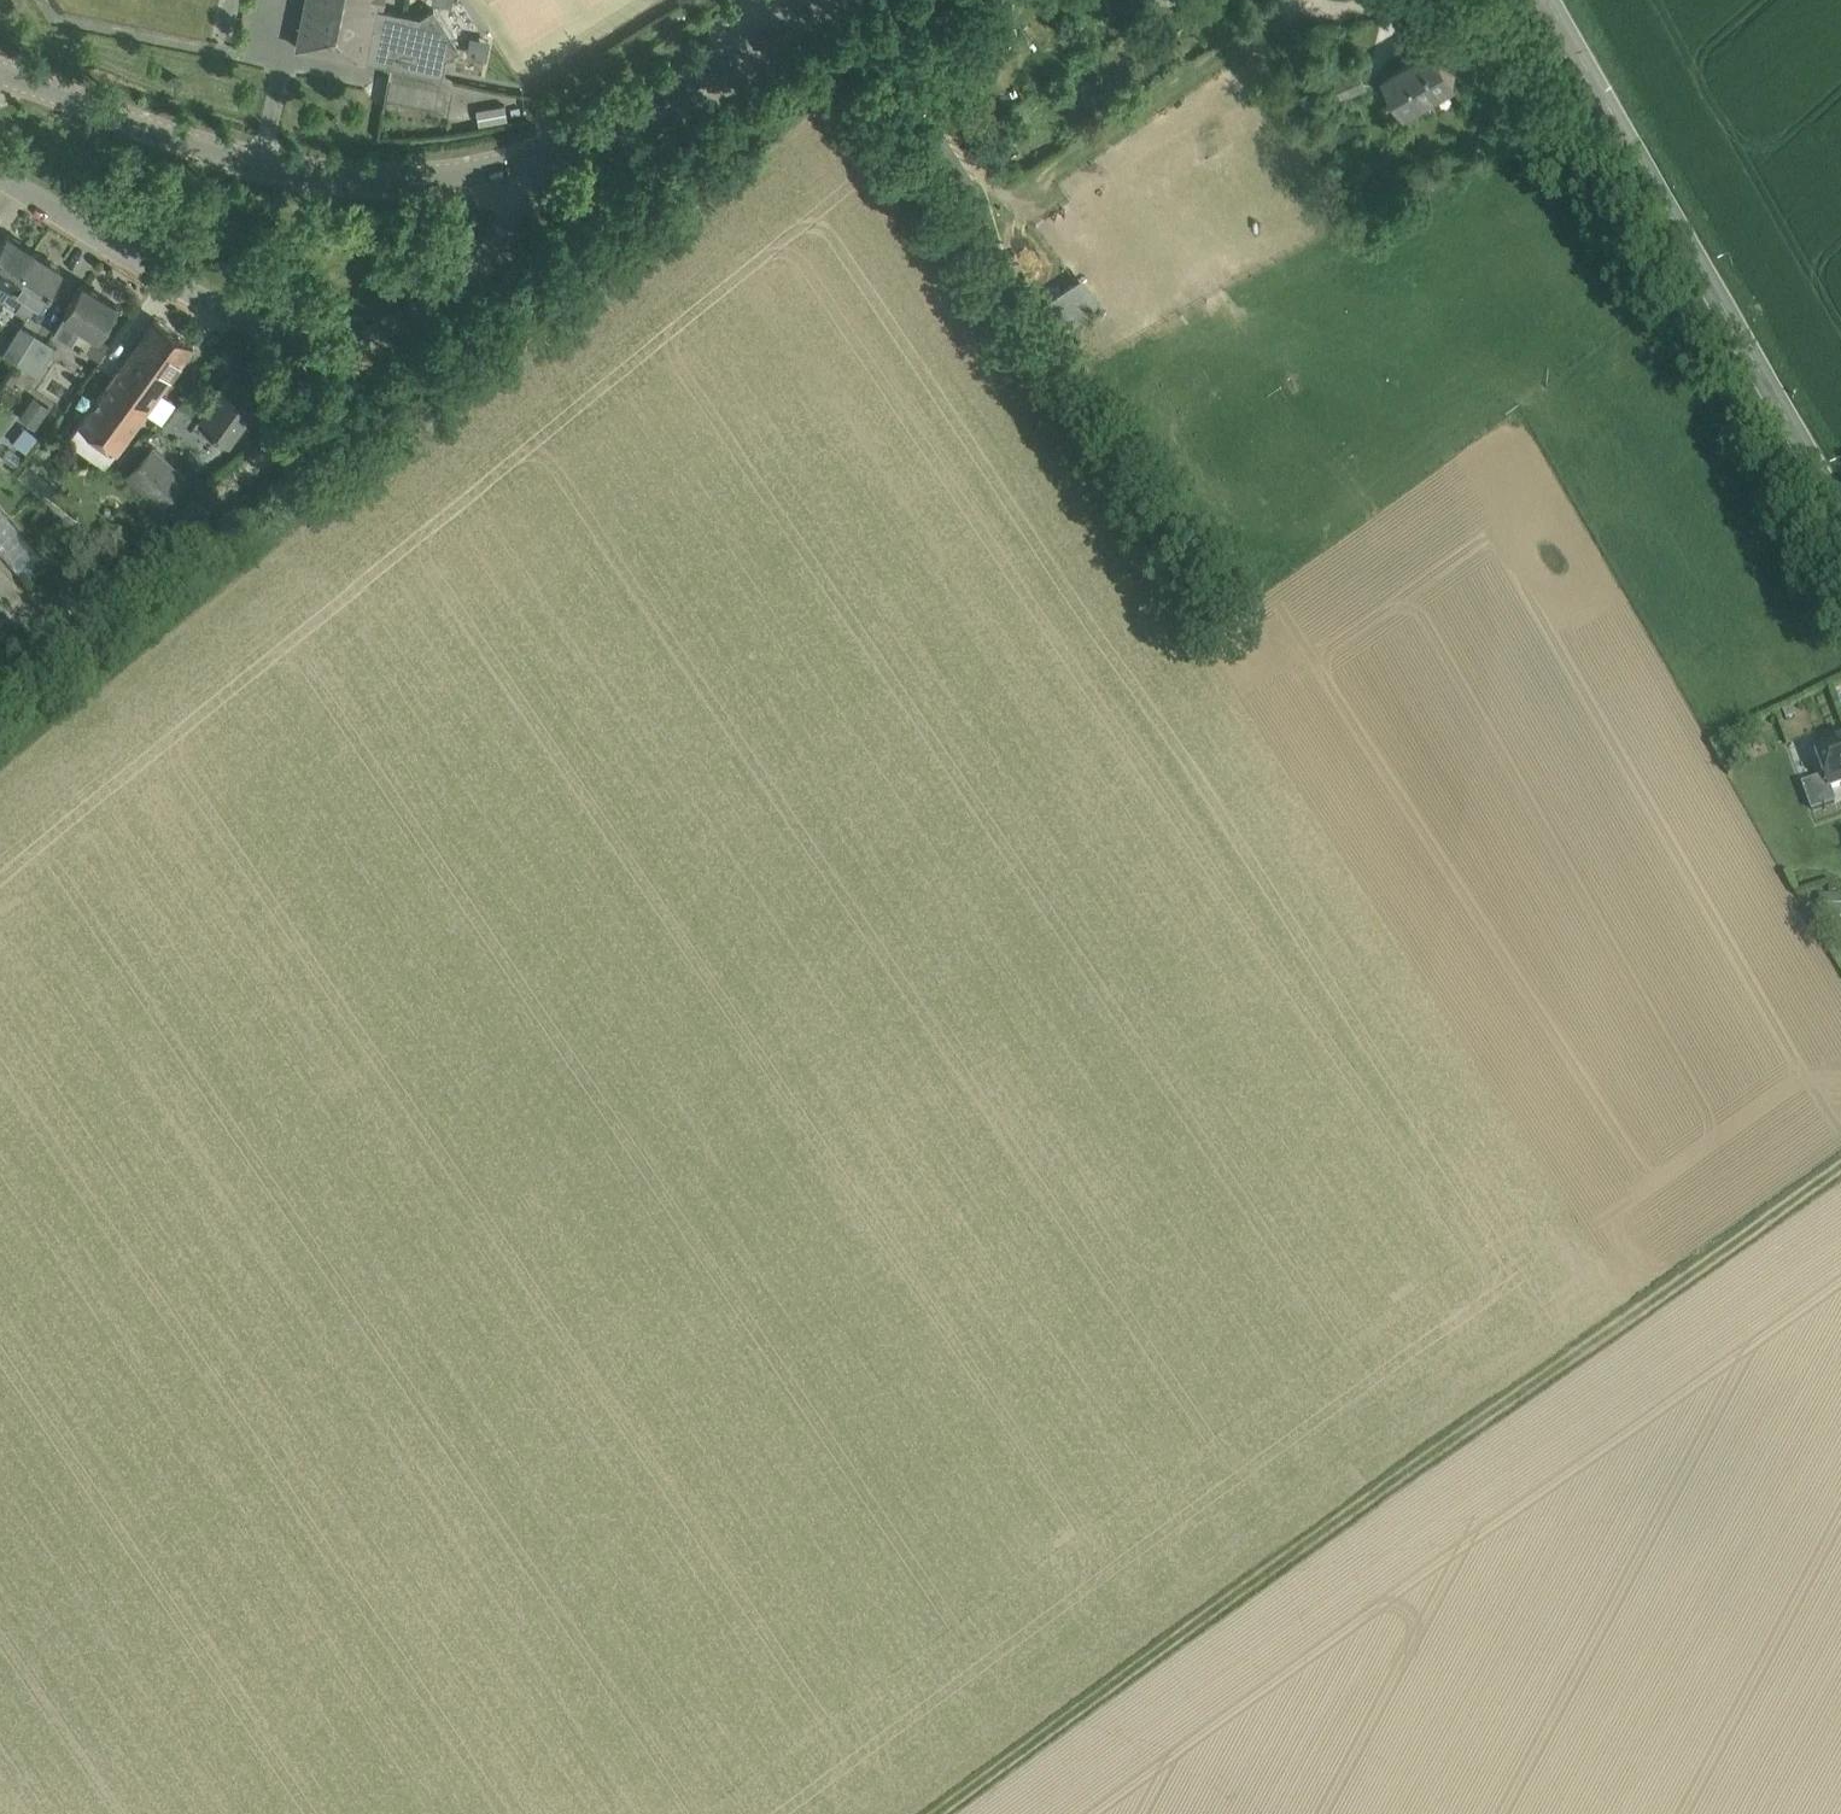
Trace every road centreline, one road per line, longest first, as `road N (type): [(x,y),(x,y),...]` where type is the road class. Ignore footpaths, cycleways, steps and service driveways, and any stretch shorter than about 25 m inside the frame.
road 1 (track): [(1840,1169),(1375,1494),(942,1813)]
road 2 (residential): [(0,176),(231,322),(298,354),(353,348),(451,280),(514,214),(515,164)]
road 3 (secondary): [(1840,521),(1547,0)]
road 4 (secondary): [(0,69),(167,135),(293,169),(370,177),(515,164)]
road 5 (track): [(353,348),(293,440),(0,678)]
road 6 (secondary): [(515,164),(673,92),(807,0)]

